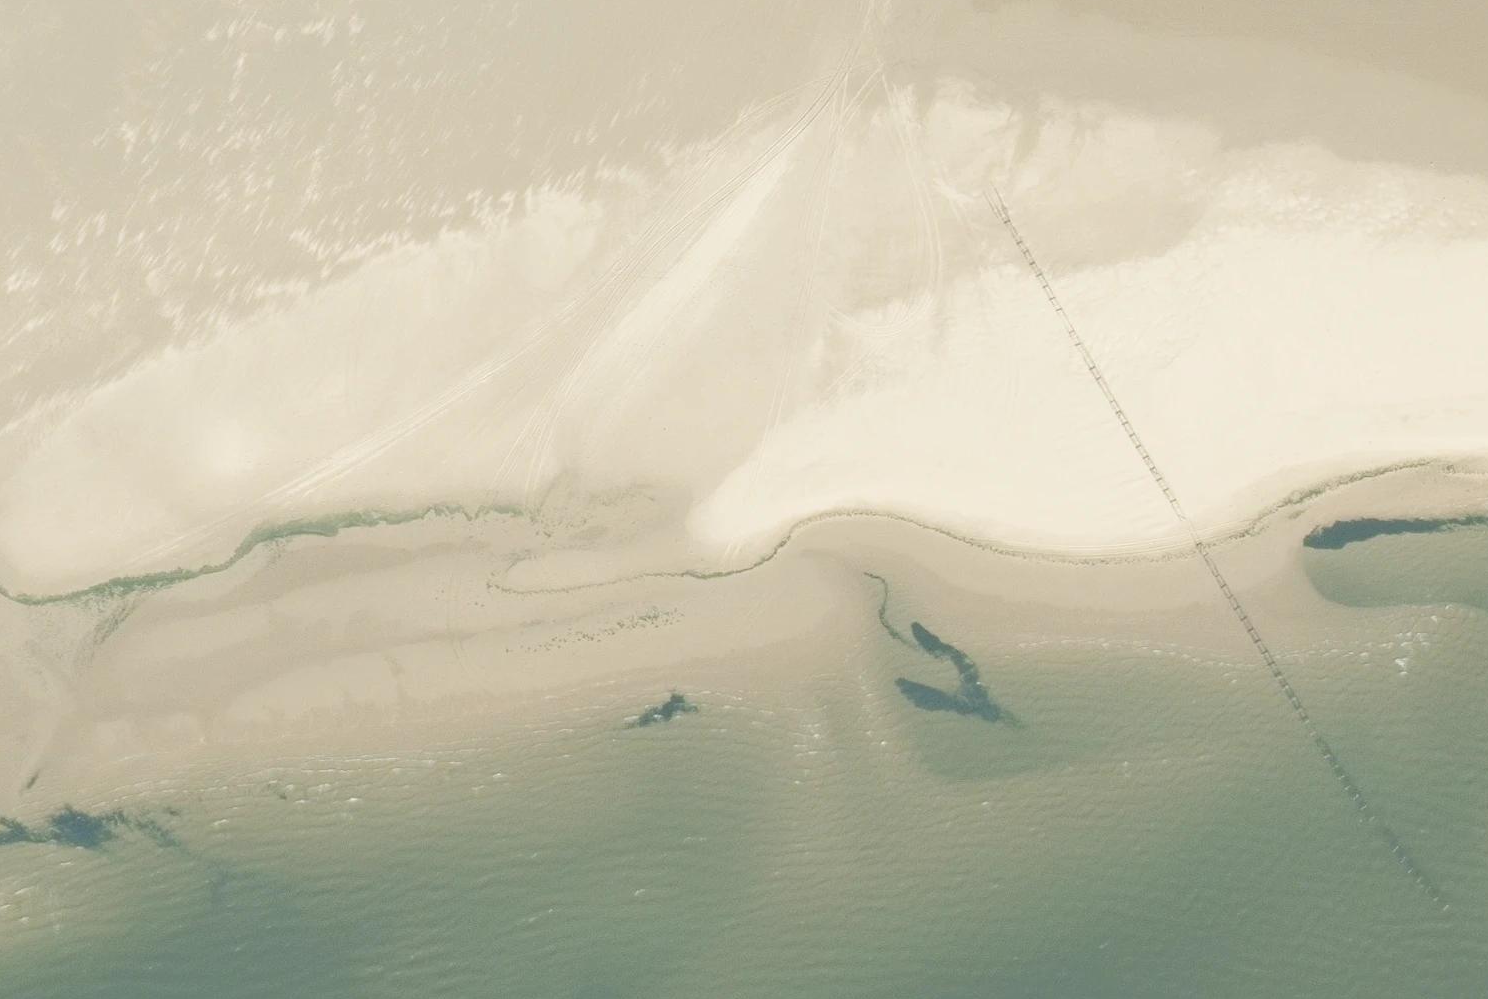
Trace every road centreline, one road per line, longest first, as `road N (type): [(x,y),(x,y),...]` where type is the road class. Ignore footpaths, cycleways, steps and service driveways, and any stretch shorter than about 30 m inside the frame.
road 1 (track): [(1487,516),(1275,374),(1153,0)]

